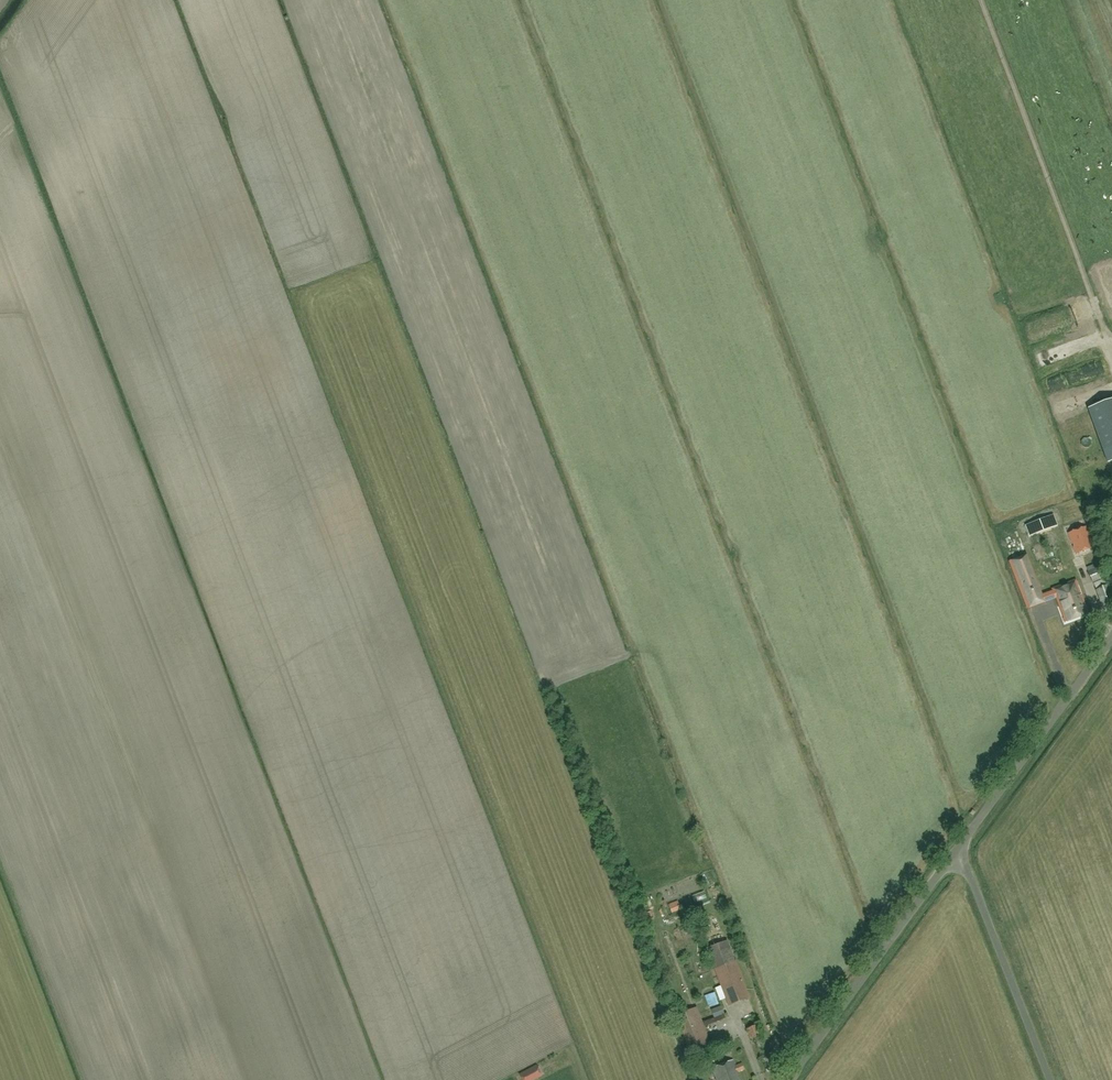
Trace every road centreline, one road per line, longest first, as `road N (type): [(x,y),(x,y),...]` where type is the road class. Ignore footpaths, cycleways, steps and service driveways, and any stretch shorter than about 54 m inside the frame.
road 1 (unclassified): [(795,1079),(963,853)]
road 2 (unclassified): [(963,853),(1111,649)]
road 3 (unclassified): [(1051,1079),(963,853)]

